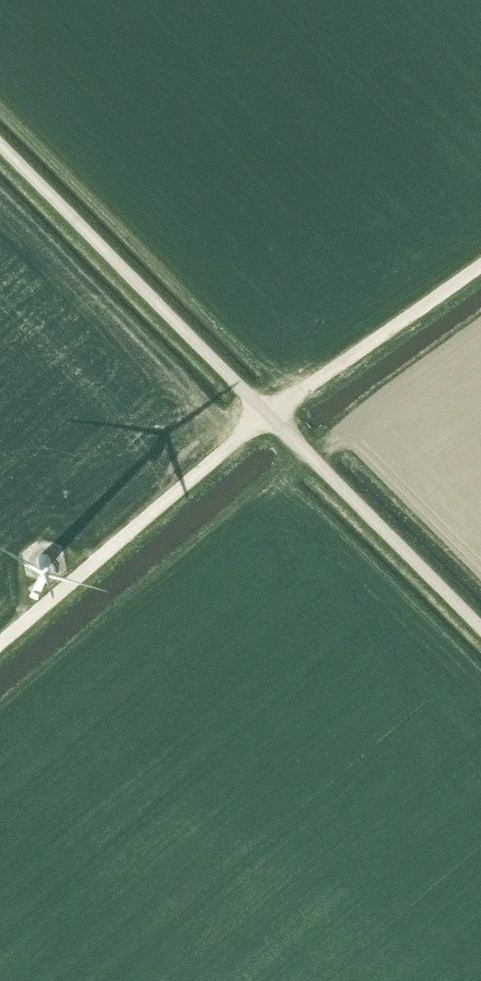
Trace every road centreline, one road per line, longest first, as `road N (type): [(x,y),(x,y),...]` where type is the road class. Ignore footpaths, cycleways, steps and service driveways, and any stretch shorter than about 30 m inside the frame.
road 1 (unclassified): [(480,630),(0,147)]
road 2 (track): [(0,642),(267,413),(480,266)]

